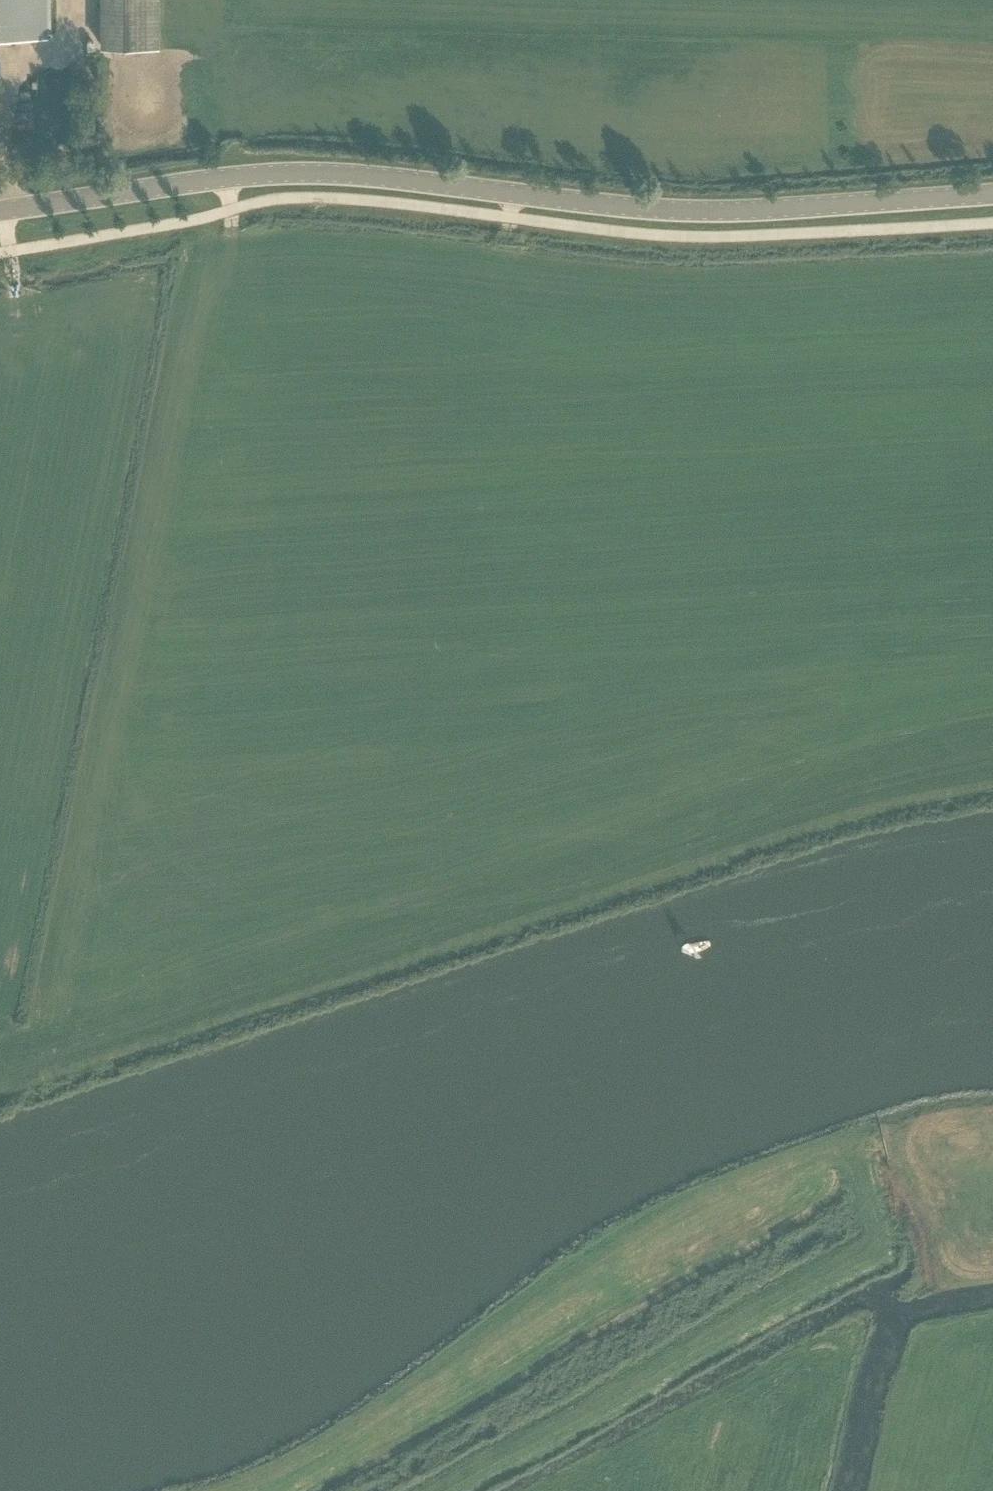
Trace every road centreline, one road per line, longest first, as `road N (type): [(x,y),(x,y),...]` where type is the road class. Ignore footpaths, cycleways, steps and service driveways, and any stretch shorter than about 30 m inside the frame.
road 1 (tertiary): [(0,211),(287,174),(691,214),(992,196)]

